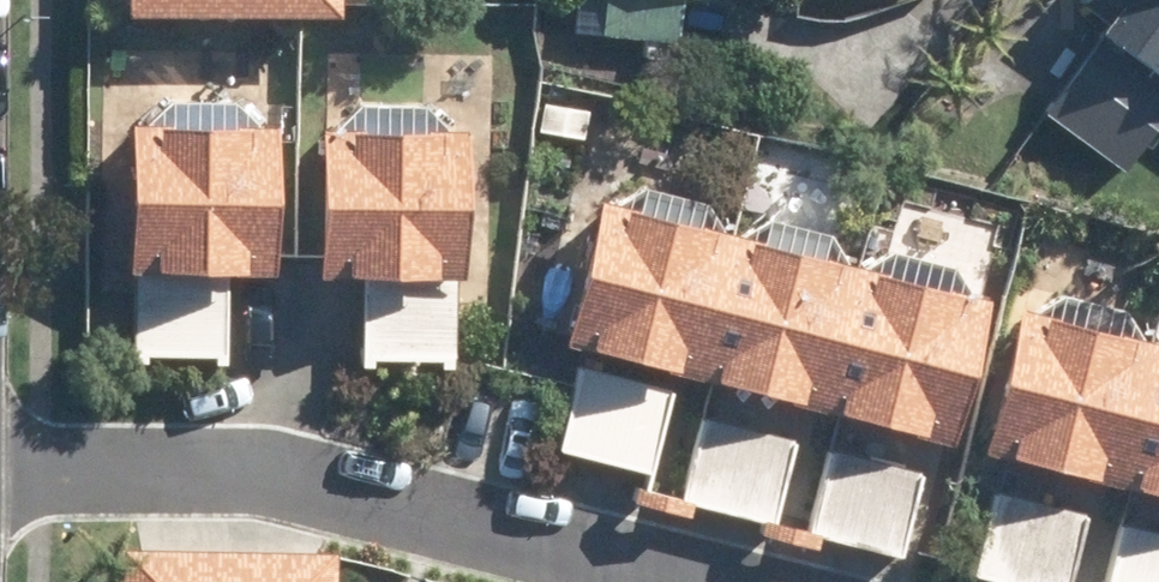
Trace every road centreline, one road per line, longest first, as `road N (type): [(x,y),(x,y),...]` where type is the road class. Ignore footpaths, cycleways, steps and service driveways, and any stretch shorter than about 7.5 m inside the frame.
road 1 (residential): [(0,478),(261,474),(698,581)]

